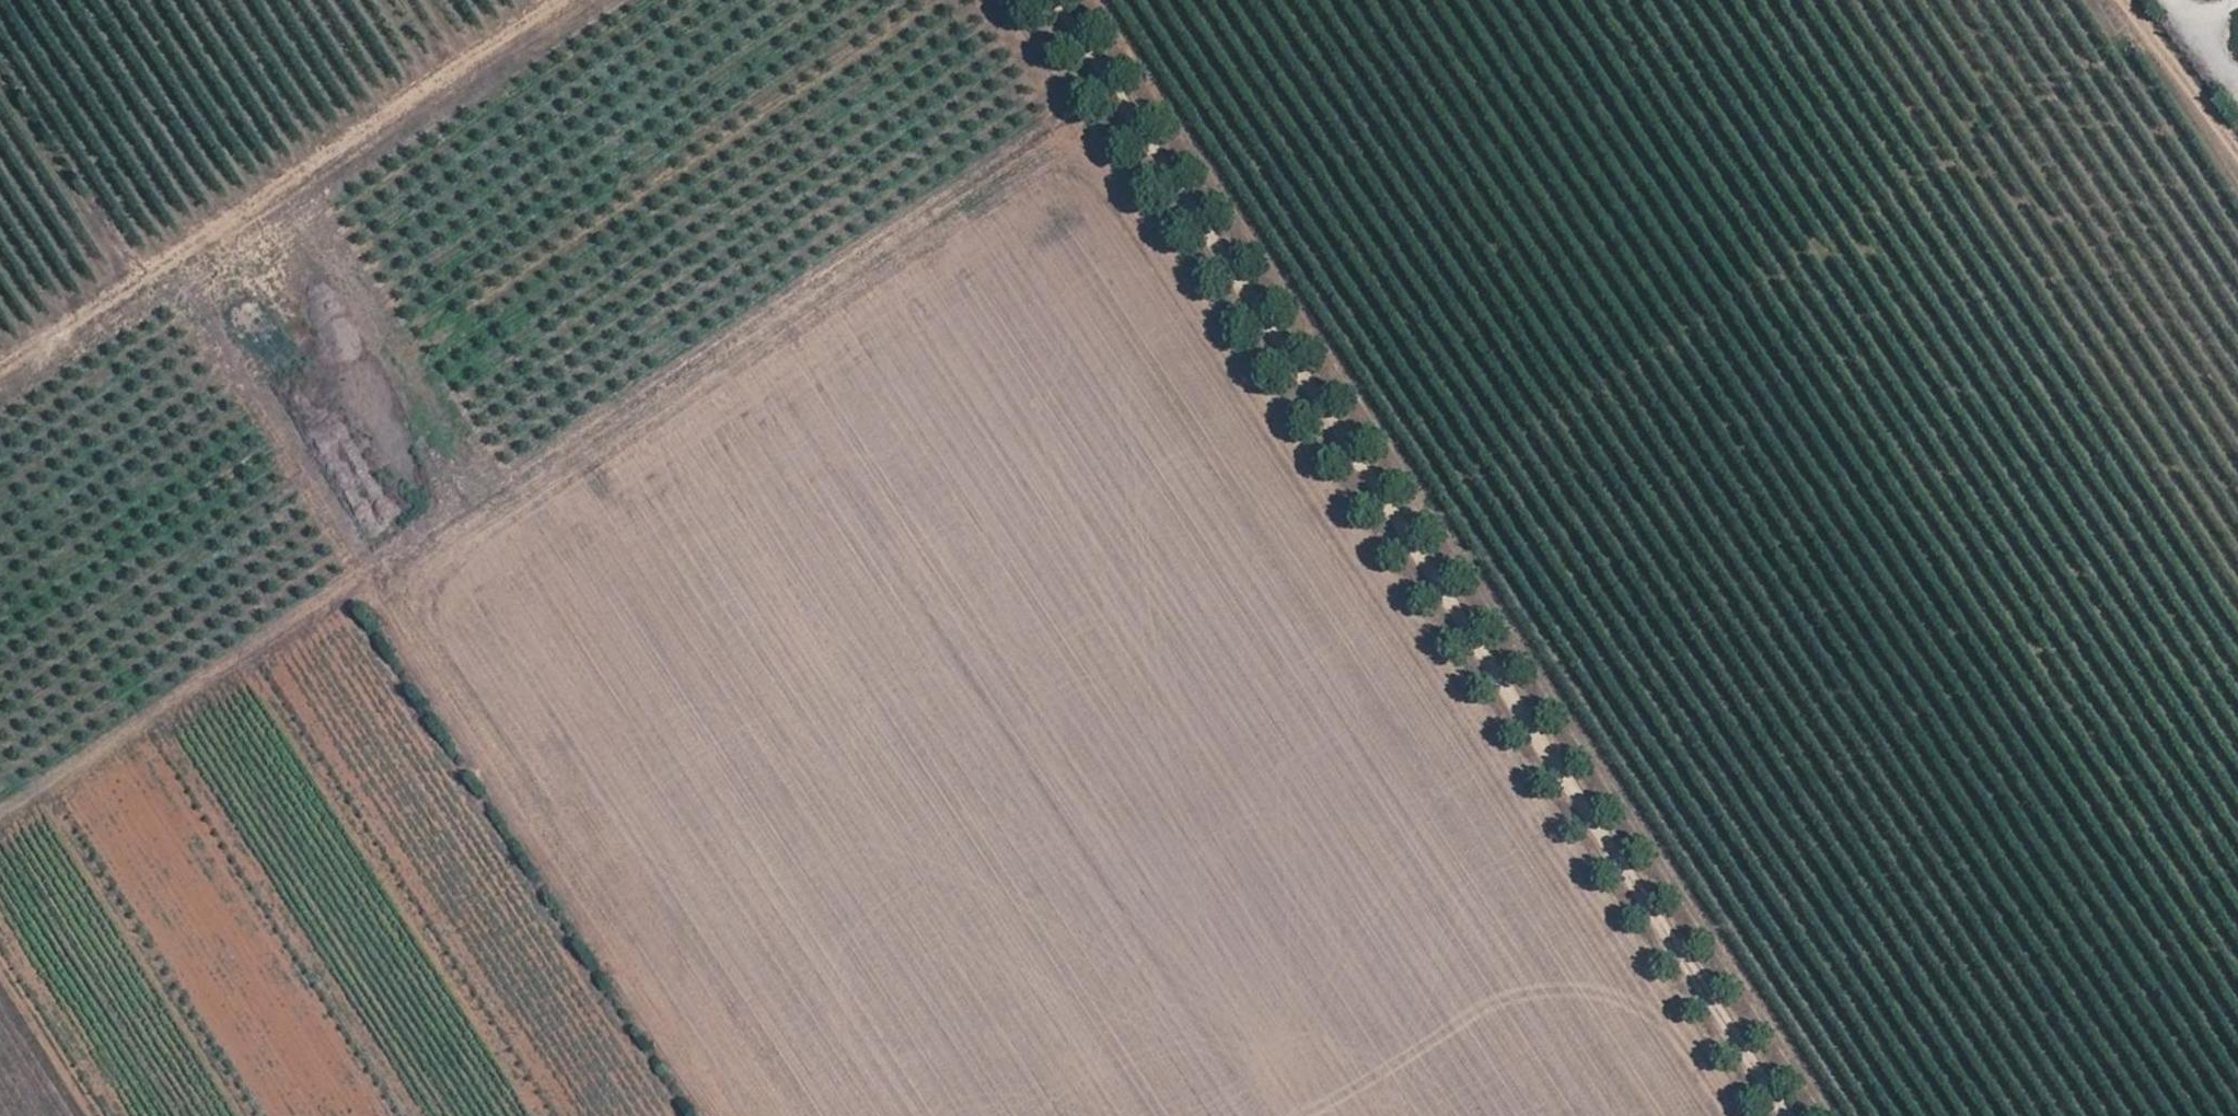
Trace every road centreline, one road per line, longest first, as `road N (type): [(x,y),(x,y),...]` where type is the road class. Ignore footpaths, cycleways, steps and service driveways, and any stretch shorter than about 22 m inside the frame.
road 1 (track): [(1793,1115),(1056,0)]
road 2 (track): [(2142,0),(2237,129)]

